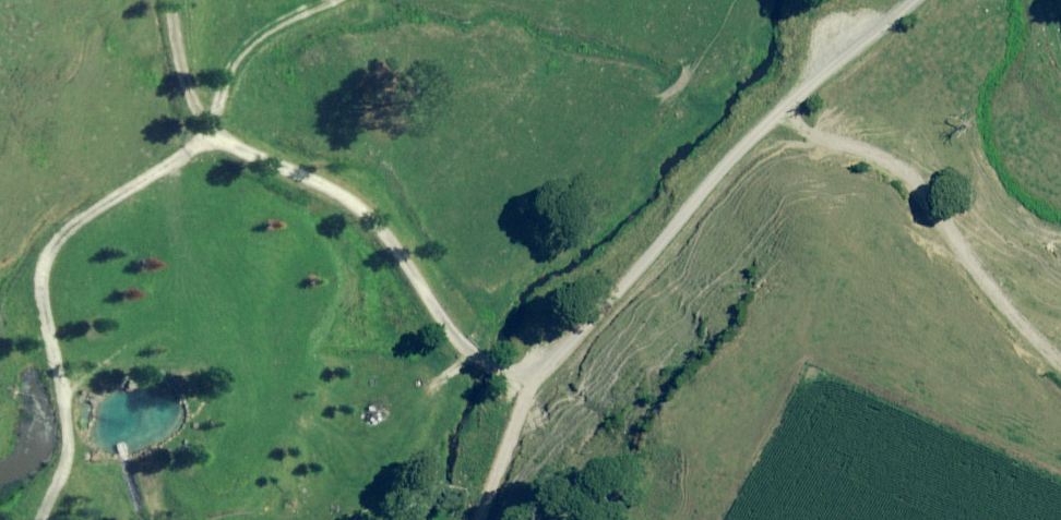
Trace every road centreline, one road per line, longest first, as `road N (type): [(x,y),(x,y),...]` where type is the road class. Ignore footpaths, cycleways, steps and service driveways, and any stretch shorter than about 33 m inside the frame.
road 1 (track): [(172,0),(186,80),(220,139),(347,196),(398,246),(452,332),(478,360),(510,375),(535,376),(564,355),(745,146),(888,29)]
road 2 (track): [(220,139),(75,221),(55,241),(44,265),(45,299),(65,378),(70,454),(39,519)]
road 3 (track): [(787,109),(818,138),(911,173),(977,272),(1060,362)]

